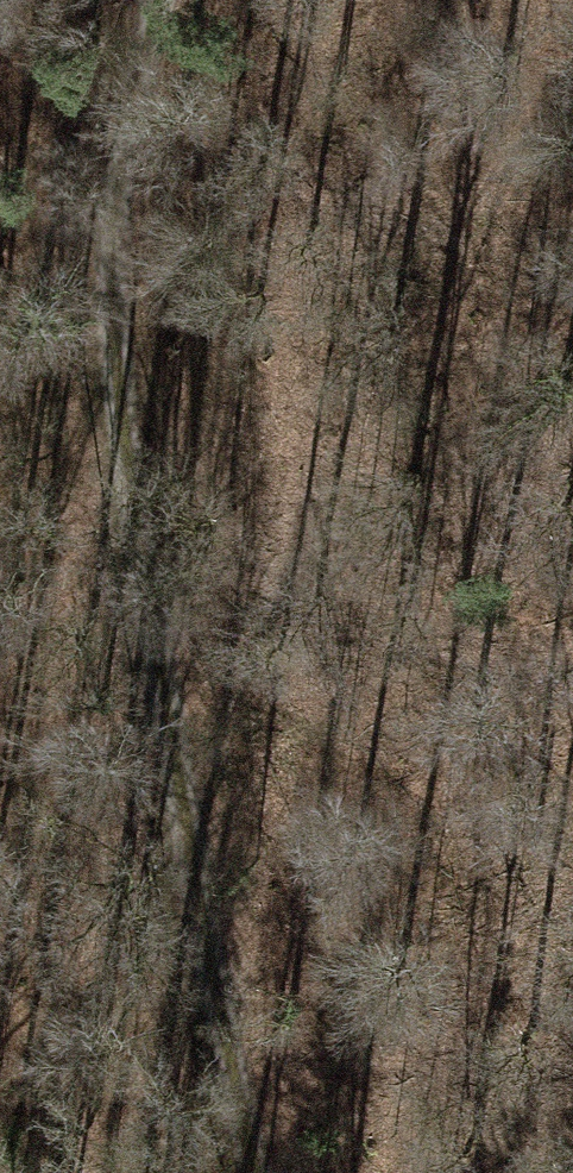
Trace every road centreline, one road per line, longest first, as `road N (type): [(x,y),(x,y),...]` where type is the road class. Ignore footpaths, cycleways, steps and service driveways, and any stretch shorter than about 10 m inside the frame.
road 1 (track): [(255,1172),(148,687),(113,261)]
road 2 (track): [(163,0),(15,847),(0,875)]

